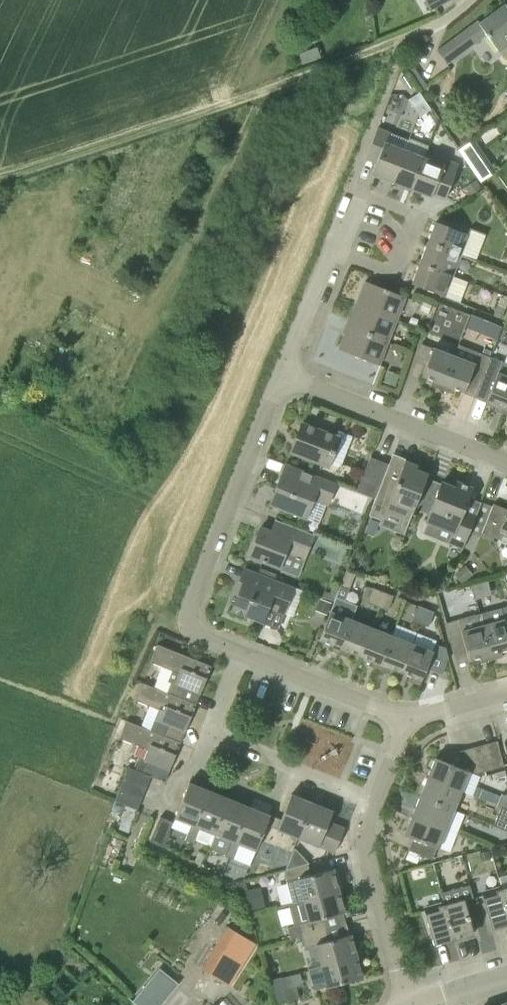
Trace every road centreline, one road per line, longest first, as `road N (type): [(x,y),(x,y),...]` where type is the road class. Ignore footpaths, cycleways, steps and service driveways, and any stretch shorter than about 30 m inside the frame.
road 1 (unclassified): [(407,720),(191,633),(187,611),(282,370)]
road 2 (track): [(0,178),(428,30)]
road 3 (unclassified): [(409,1000),(368,847),(407,720)]
road 4 (unclassified): [(506,461),(282,370)]
road 5 (unclassified): [(282,370),(355,189)]

